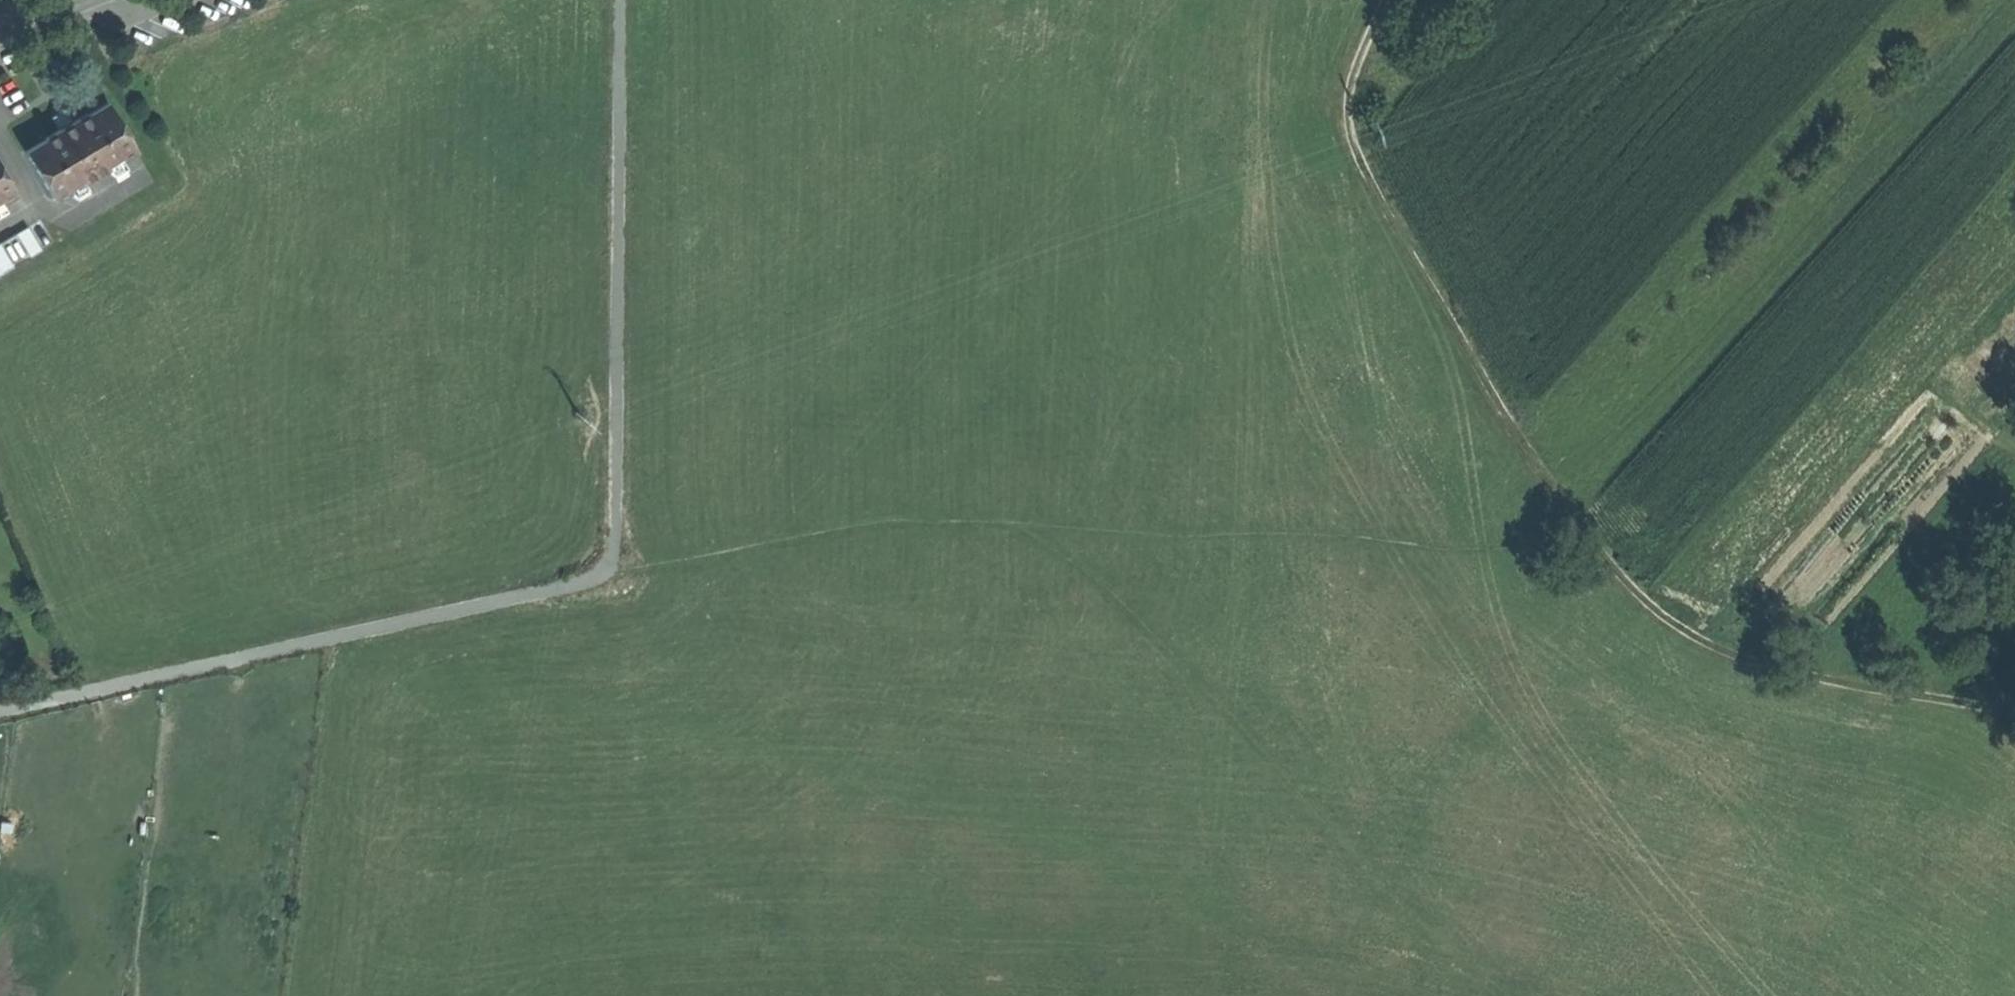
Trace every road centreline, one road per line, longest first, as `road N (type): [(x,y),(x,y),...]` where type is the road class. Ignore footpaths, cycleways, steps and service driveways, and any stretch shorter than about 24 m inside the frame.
road 1 (track): [(2014,711),(1788,668),(1693,634),(1637,590),(1558,497),(1350,139),(1346,92),(1386,0)]

